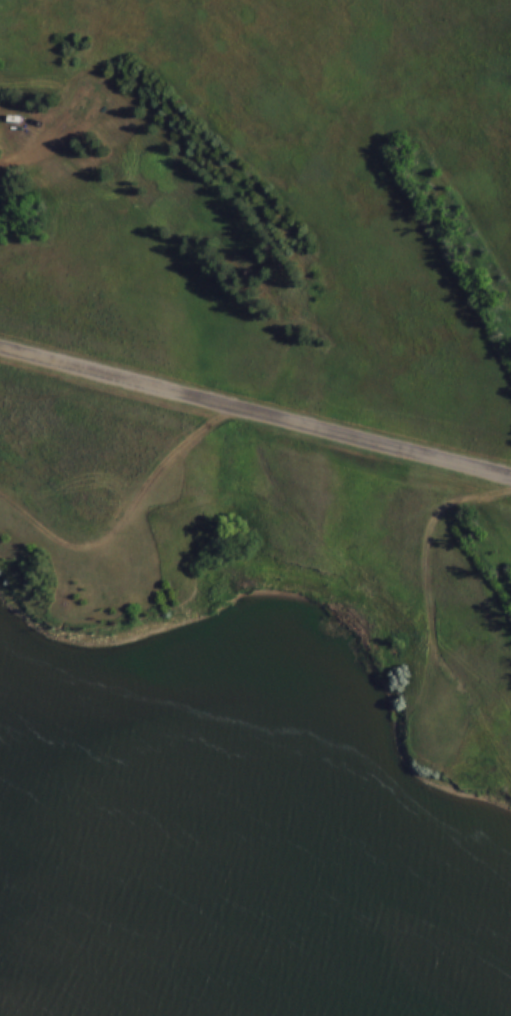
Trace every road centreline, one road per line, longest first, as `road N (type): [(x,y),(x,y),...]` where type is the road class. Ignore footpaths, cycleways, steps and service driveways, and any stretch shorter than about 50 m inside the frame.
road 1 (residential): [(0,346),(510,476)]
road 2 (track): [(510,761),(476,698),(432,647),(426,569),(444,513),(494,502),(510,479)]
road 3 (track): [(240,408),(173,458),(142,502),(137,527),(196,493),(286,498)]
road 4 (track): [(432,647),(292,507),(240,408)]

